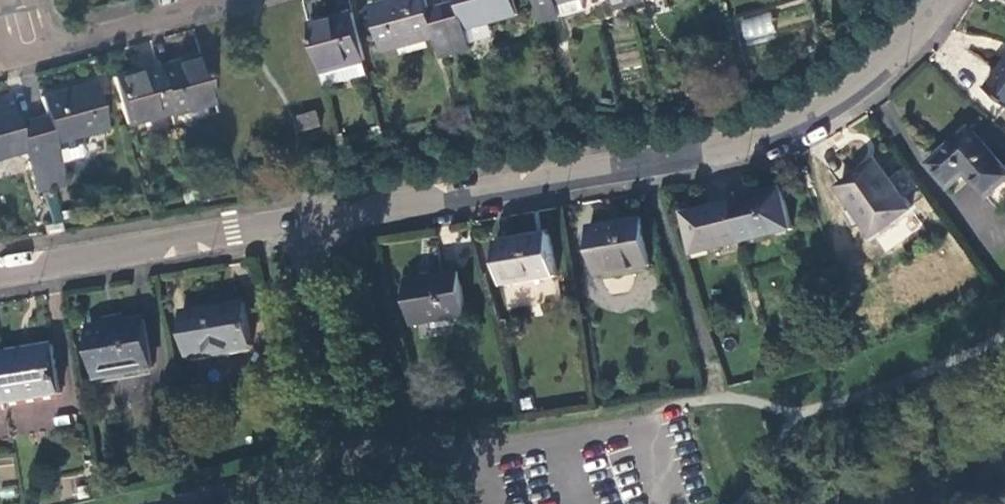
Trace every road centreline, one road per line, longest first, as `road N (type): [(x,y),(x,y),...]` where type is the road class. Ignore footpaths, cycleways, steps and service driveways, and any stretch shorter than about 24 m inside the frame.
road 1 (residential): [(938,0),(856,90),(823,112),(736,144),(0,277)]
road 2 (residential): [(238,0),(44,46)]

